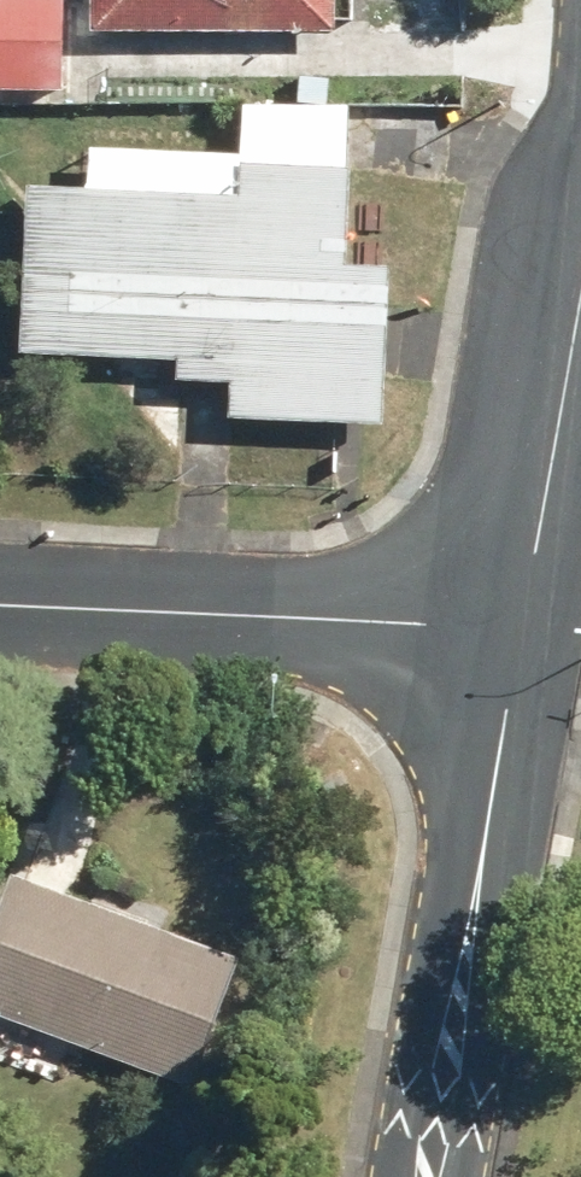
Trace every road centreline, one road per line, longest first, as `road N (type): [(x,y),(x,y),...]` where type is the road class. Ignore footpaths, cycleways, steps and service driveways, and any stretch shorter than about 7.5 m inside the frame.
road 1 (residential): [(520,626),(438,1176)]
road 2 (residential): [(0,607),(520,626)]
road 3 (residential): [(580,239),(520,626)]

